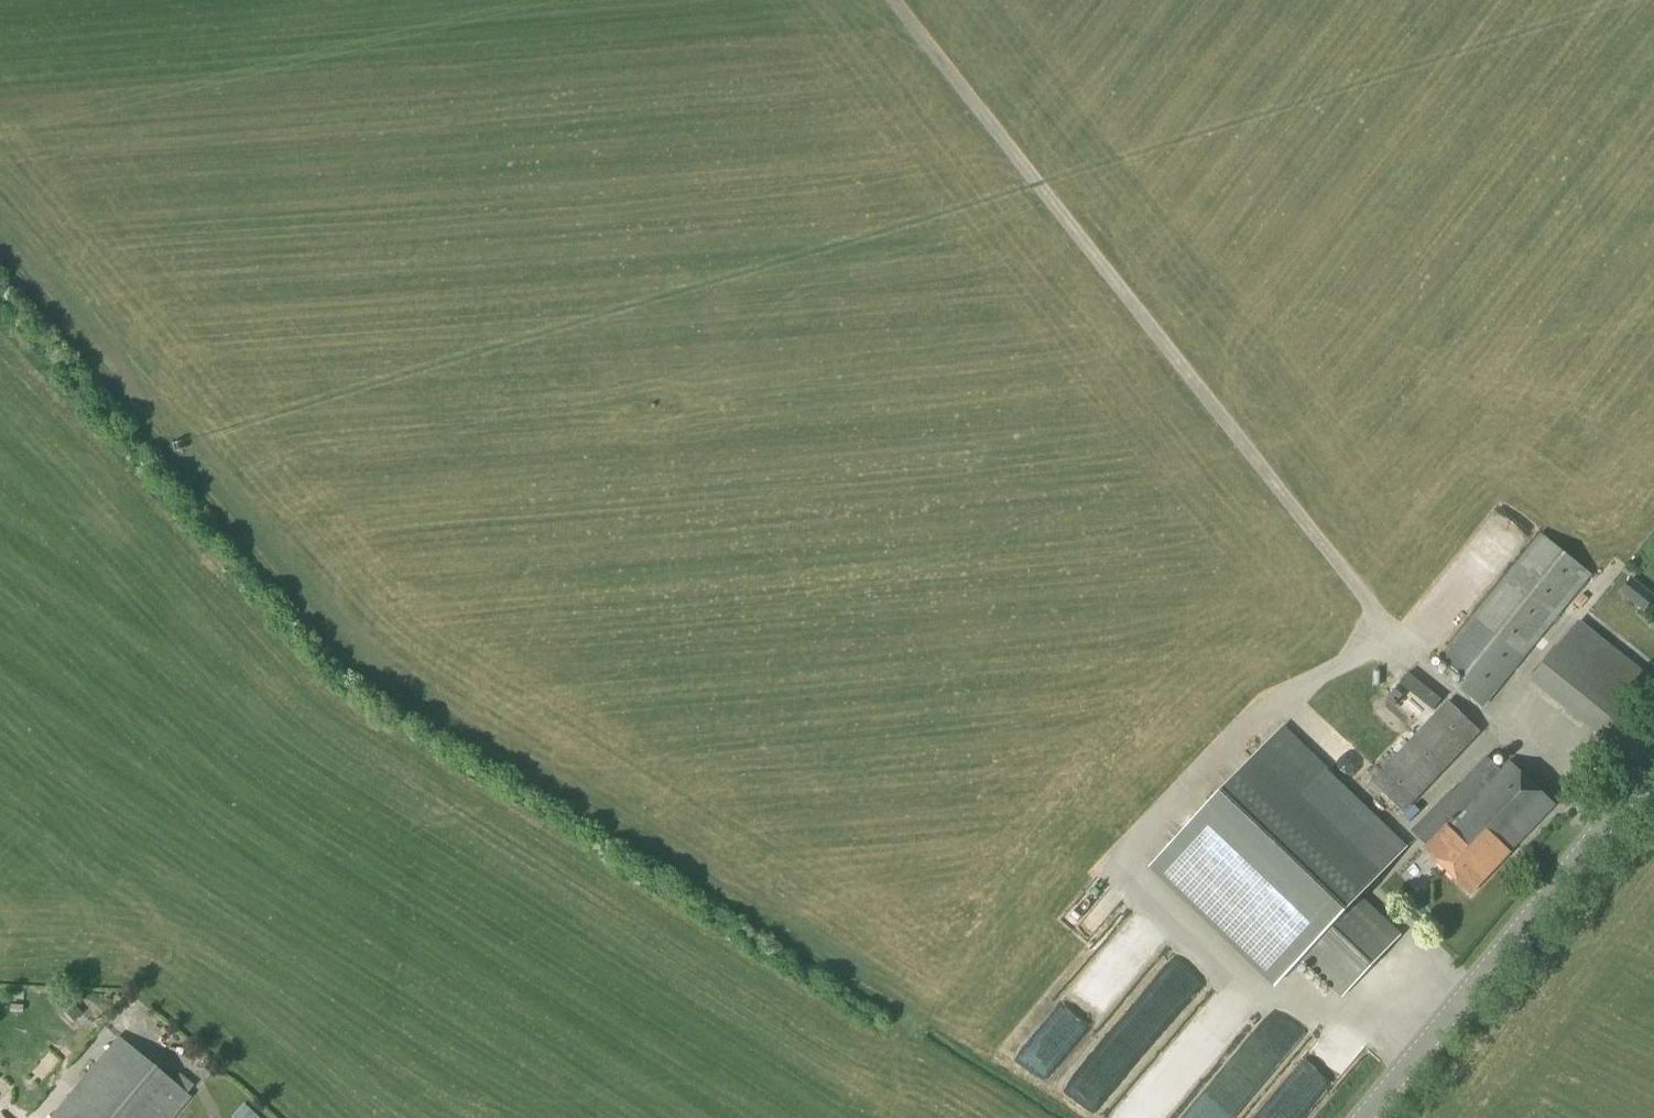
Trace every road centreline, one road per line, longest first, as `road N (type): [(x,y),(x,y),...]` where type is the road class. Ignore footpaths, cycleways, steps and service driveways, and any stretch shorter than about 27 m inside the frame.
road 1 (tertiary): [(1360,1117),(1653,758)]

